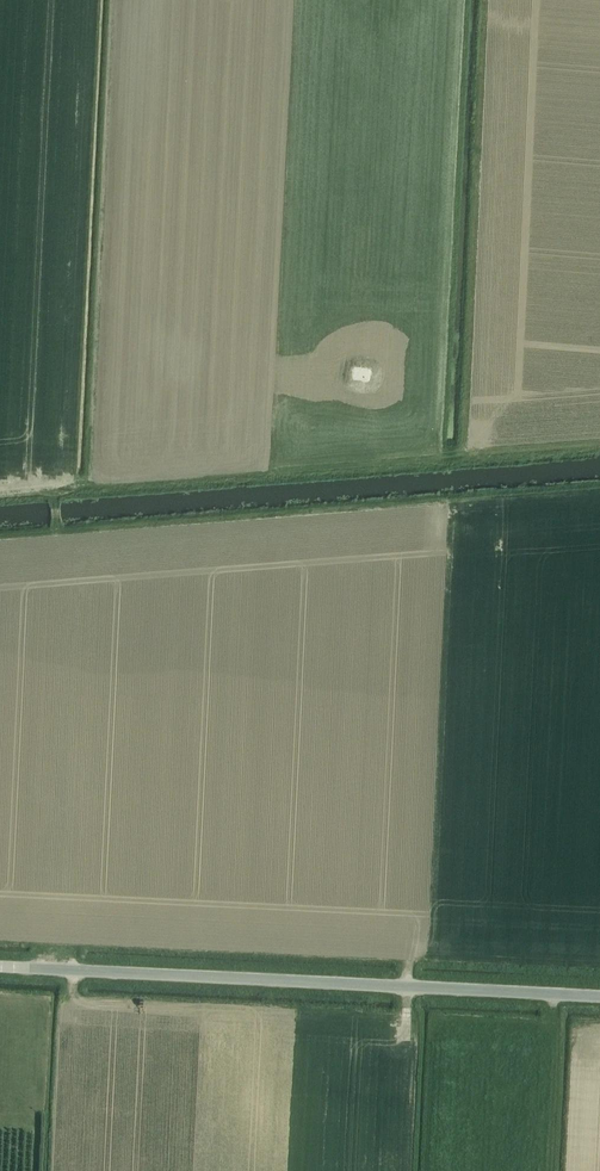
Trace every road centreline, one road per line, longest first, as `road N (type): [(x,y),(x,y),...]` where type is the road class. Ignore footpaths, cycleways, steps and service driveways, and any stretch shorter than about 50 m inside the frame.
road 1 (track): [(41,968),(60,666),(54,486),(599,442)]
road 2 (unclassified): [(599,996),(0,966)]
road 3 (track): [(485,0),(463,453)]
road 4 (track): [(38,1170),(47,997),(0,994)]

